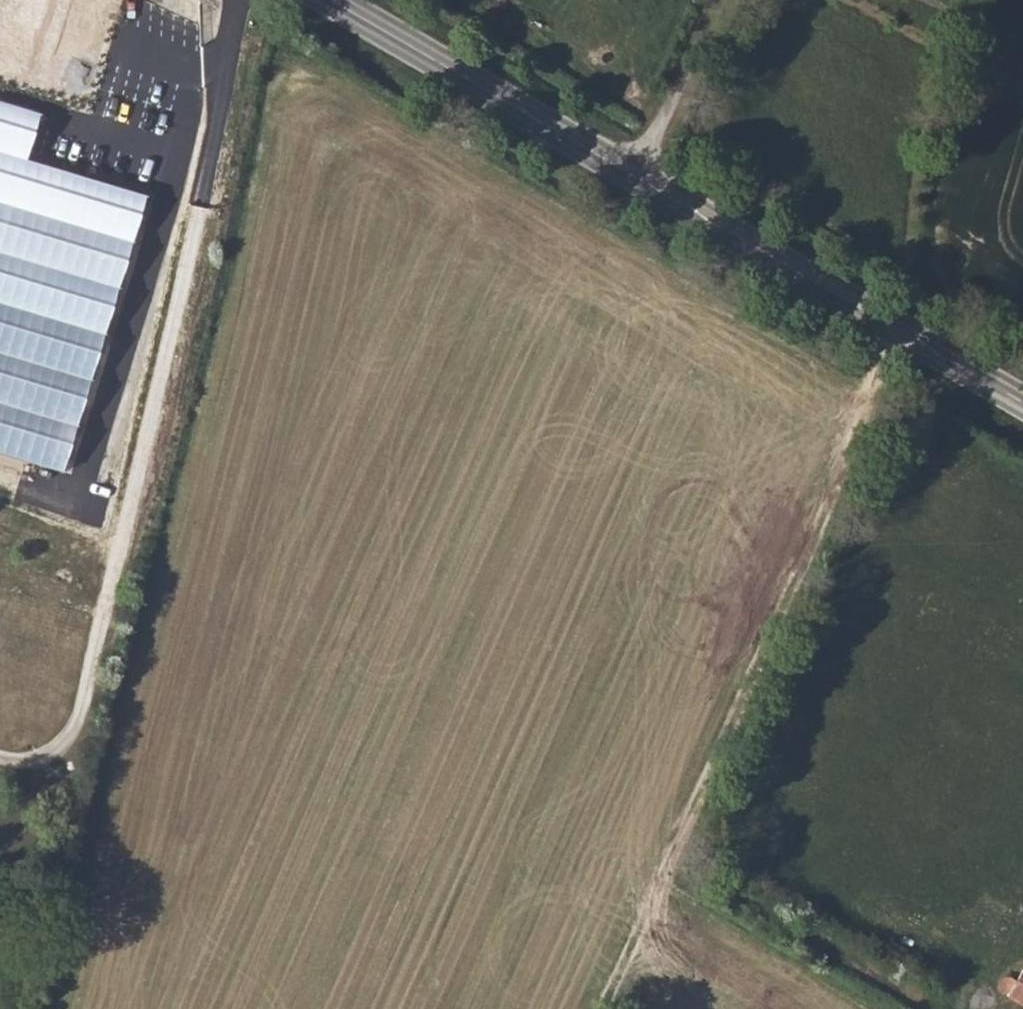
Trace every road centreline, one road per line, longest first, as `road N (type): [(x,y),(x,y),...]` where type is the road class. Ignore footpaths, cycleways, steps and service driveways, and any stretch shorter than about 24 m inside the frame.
road 1 (secondary): [(632,180),(1022,409)]
road 2 (secondary): [(320,0),(632,180)]
road 3 (unclassified): [(632,180),(725,0)]

